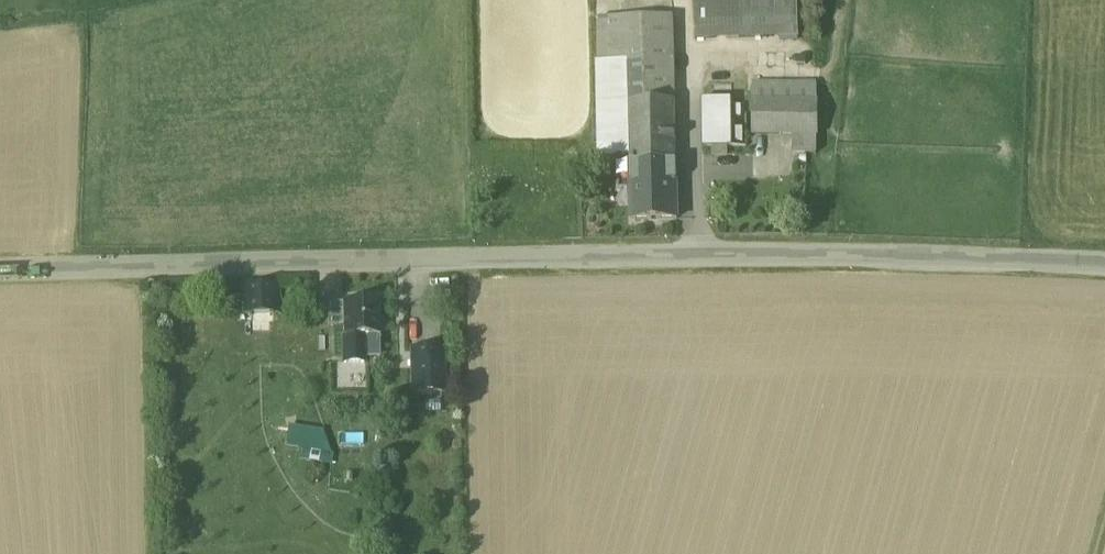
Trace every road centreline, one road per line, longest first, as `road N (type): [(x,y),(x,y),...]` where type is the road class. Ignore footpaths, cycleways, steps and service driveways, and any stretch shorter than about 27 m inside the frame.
road 1 (unclassified): [(0,270),(891,256),(1104,264)]

